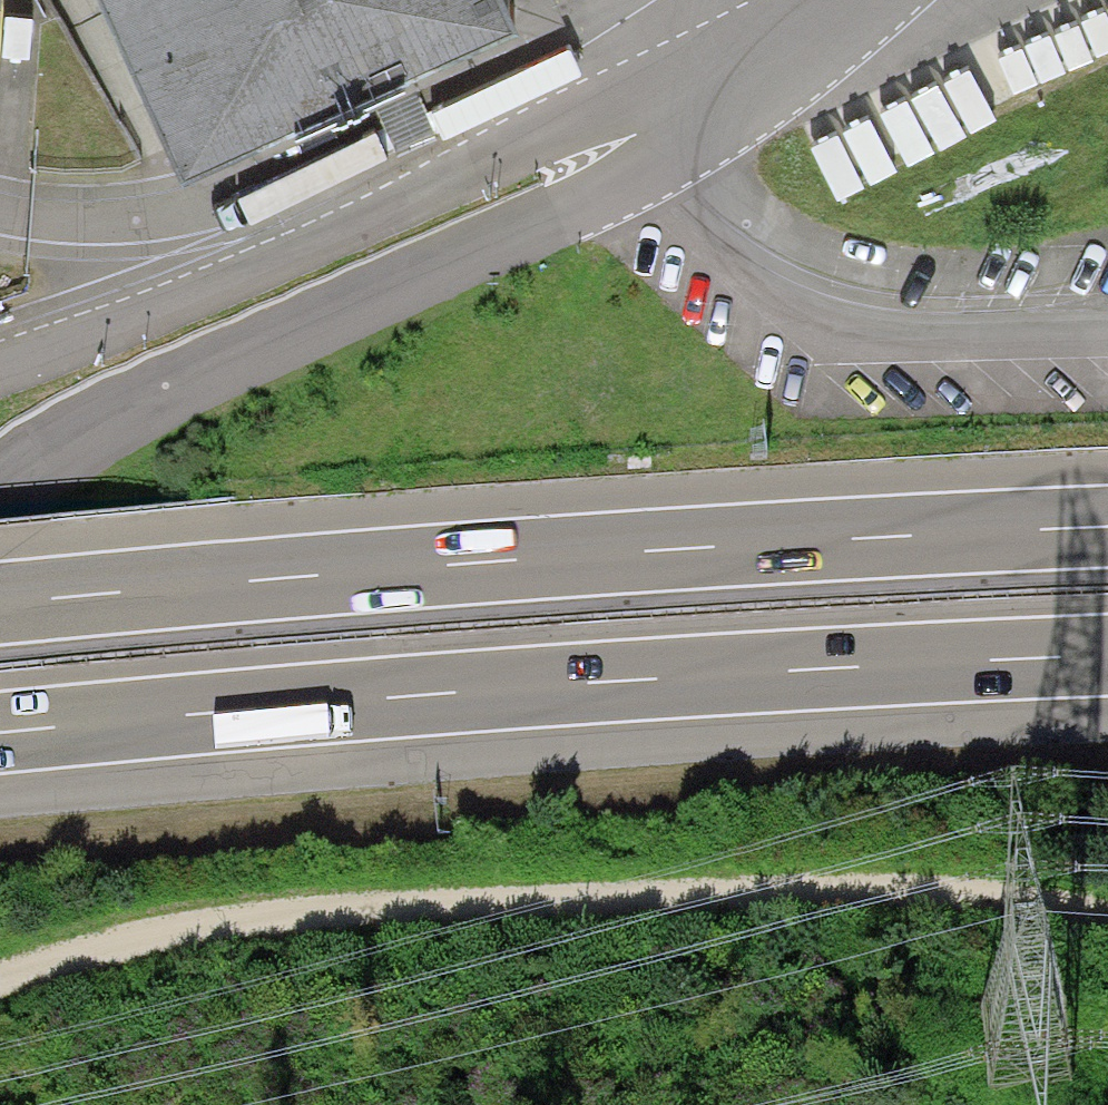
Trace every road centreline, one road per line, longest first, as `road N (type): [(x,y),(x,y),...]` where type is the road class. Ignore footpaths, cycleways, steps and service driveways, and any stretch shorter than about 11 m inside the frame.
road 1 (track): [(0,989),(194,924),(558,888),(1004,894),(1107,915)]
road 2 (motorway): [(0,733),(890,662),(1107,654)]
road 3 (motorway): [(1107,525),(0,604)]
road 4 (unclassified): [(0,494),(72,442),(185,381),(546,216),(637,133)]
road 5 (unclassified): [(0,369),(243,275),(528,143),(637,133)]
road 6 (unclassified): [(844,0),(773,56),(637,133)]

